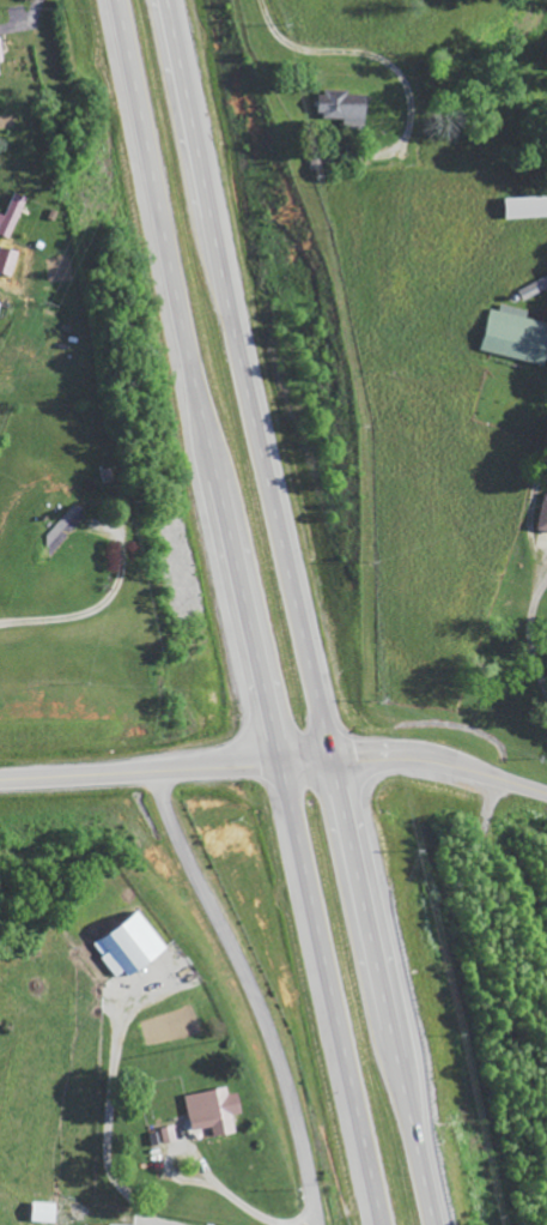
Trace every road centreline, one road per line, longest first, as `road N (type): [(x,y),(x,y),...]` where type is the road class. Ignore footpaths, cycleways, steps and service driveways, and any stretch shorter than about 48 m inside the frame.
road 1 (trunk): [(429,1224),(169,0)]
road 2 (trunk): [(119,0),(378,1224)]
road 3 (secondary): [(546,792),(406,756),(0,775)]

